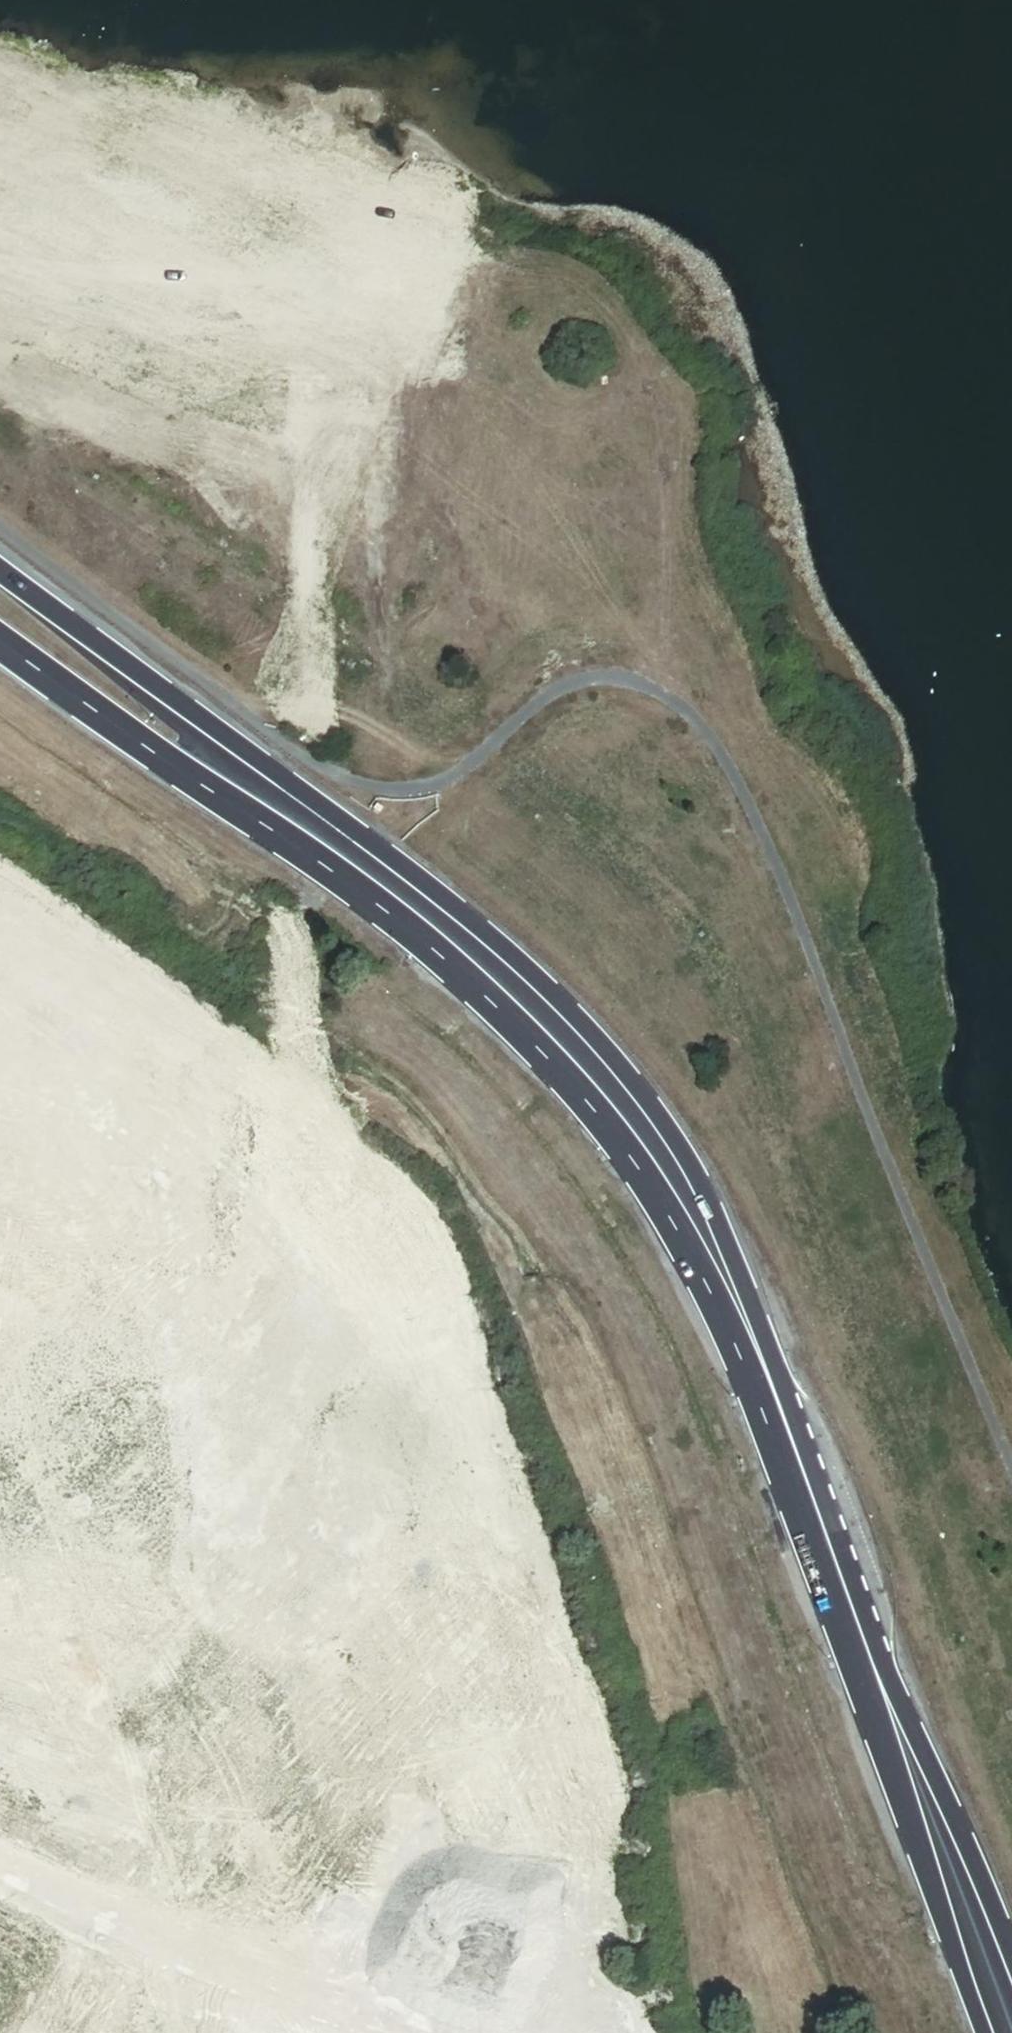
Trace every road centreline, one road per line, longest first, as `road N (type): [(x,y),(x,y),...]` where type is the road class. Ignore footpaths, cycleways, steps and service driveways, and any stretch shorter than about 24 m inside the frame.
road 1 (tertiary): [(1011,2028),(736,1297),(641,1124),(531,1005),(342,845),(196,747)]
road 2 (tertiary): [(196,747),(0,570)]
road 3 (tertiary): [(0,633),(196,747)]

